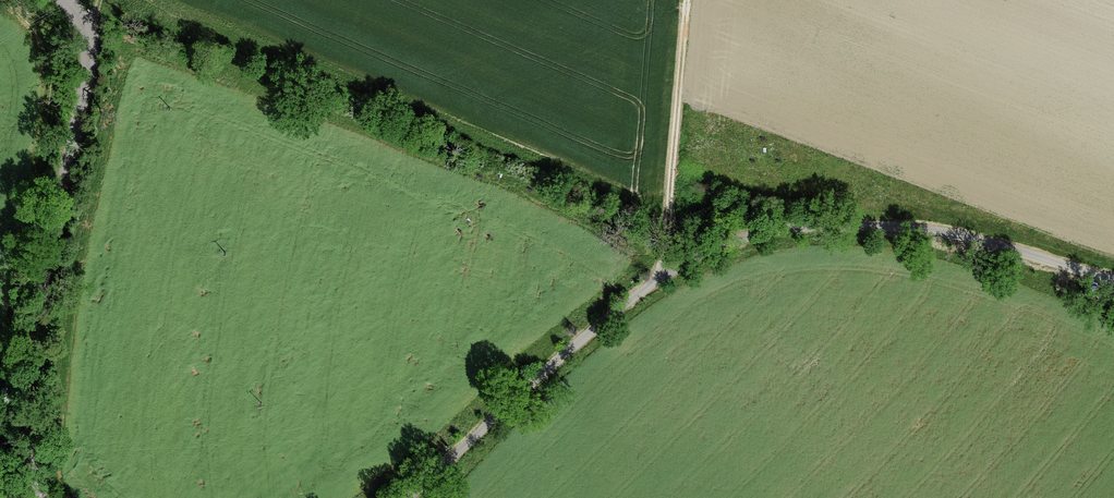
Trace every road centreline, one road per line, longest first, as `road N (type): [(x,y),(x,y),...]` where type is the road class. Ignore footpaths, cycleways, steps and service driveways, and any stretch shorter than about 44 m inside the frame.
road 1 (unclassified): [(409,497),(620,308),(689,262),(744,238),(831,225),(927,230),(1113,280)]
road 2 (unclassified): [(41,497),(32,437),(38,348),(90,53),(84,23),(64,0)]
road 3 (track): [(659,280),(687,0)]

